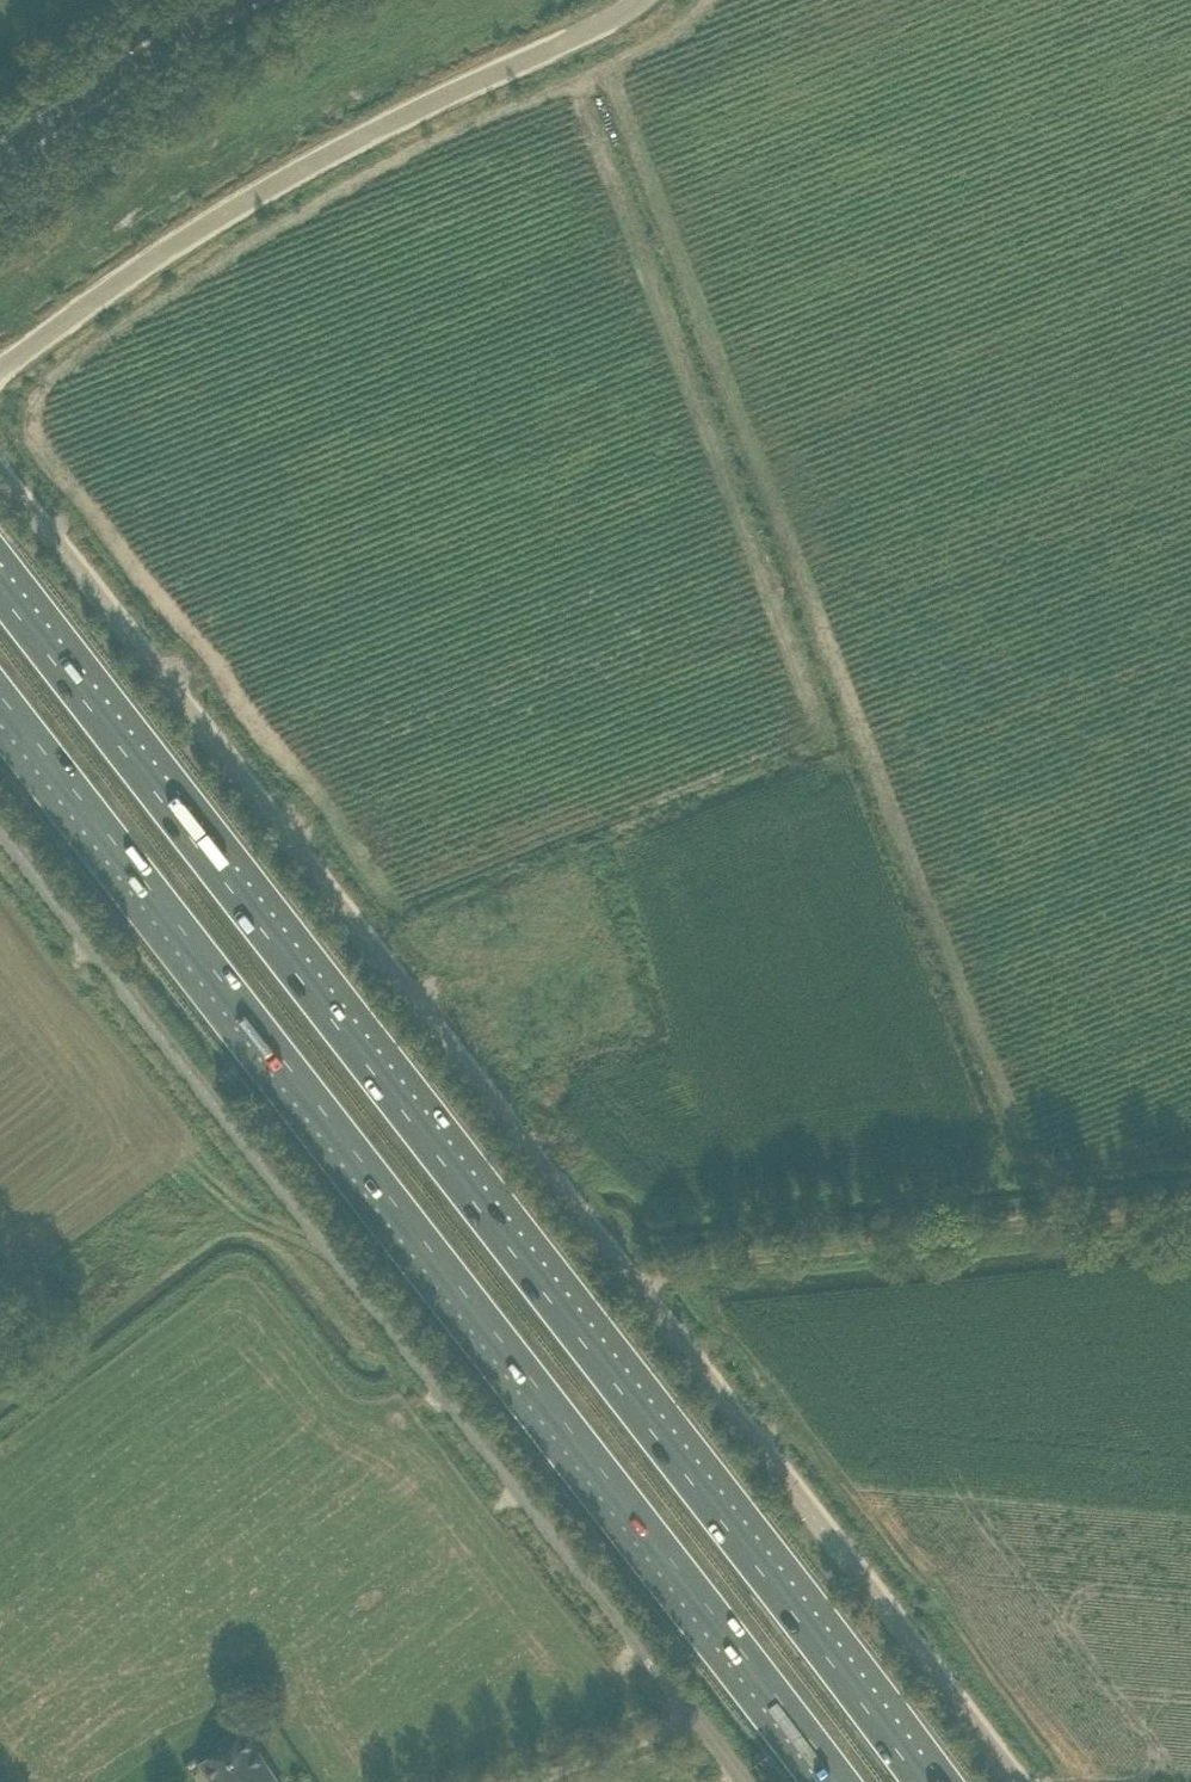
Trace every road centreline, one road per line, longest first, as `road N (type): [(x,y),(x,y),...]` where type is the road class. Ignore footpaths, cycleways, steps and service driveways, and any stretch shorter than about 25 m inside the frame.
road 1 (unclassified): [(1002,1781),(474,1077),(0,475)]
road 2 (motorway): [(908,1781),(0,571)]
road 3 (motorway): [(0,684),(841,1781)]
road 4 (unclassified): [(754,1781),(0,814)]
road 5 (unclassified): [(0,375),(137,272),(644,0)]
road 6 (track): [(1190,1212),(627,1278)]
road 7 (unclassified): [(0,161),(225,0)]

